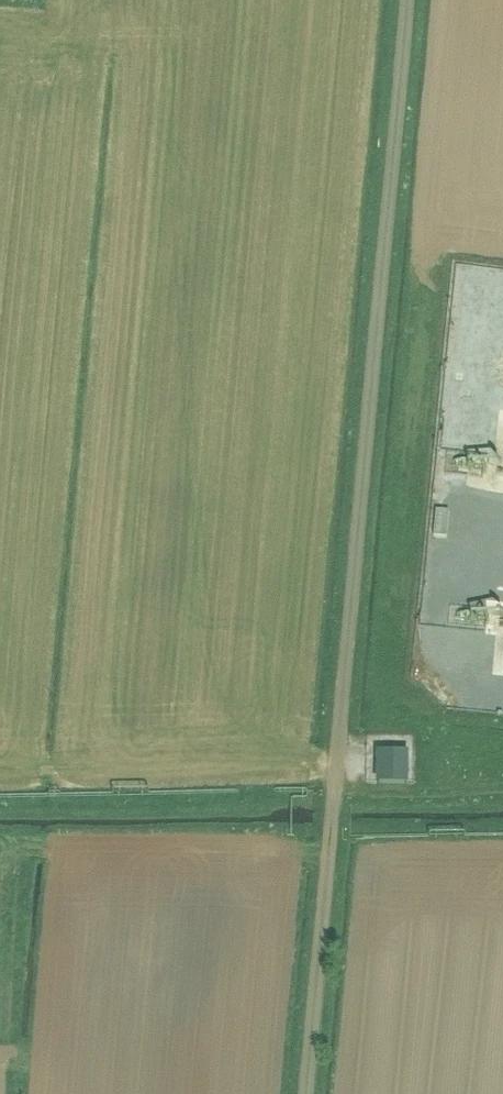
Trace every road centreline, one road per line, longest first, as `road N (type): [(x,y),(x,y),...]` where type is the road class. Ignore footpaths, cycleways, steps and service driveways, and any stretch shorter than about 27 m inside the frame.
road 1 (unclassified): [(404,0),(305,1093)]

